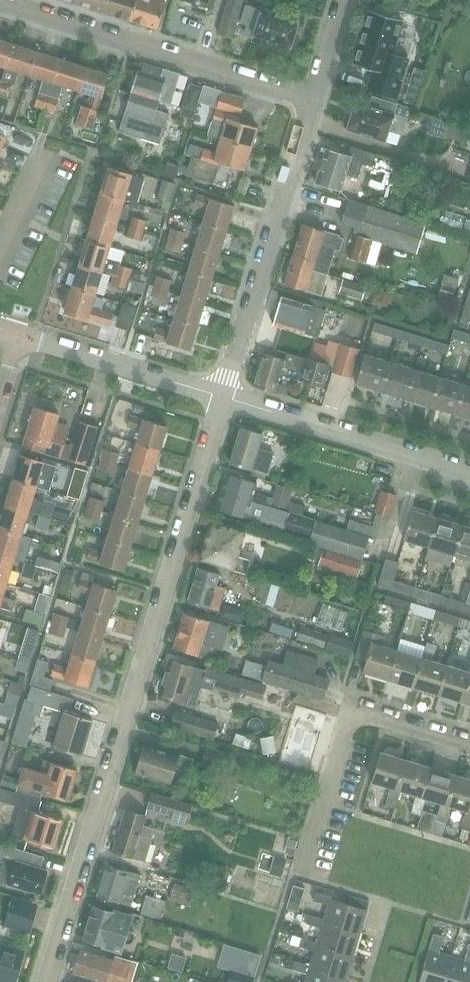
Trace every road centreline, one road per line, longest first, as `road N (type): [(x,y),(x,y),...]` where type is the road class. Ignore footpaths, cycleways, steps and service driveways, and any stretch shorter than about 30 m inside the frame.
road 1 (residential): [(46,981),(225,398)]
road 2 (residential): [(315,98),(2,0)]
road 3 (residential): [(225,398),(315,98)]
road 4 (residential): [(304,866),(353,711),(469,746)]
road 5 (residential): [(469,474),(225,398)]
road 6 (residential): [(225,398),(16,332)]

